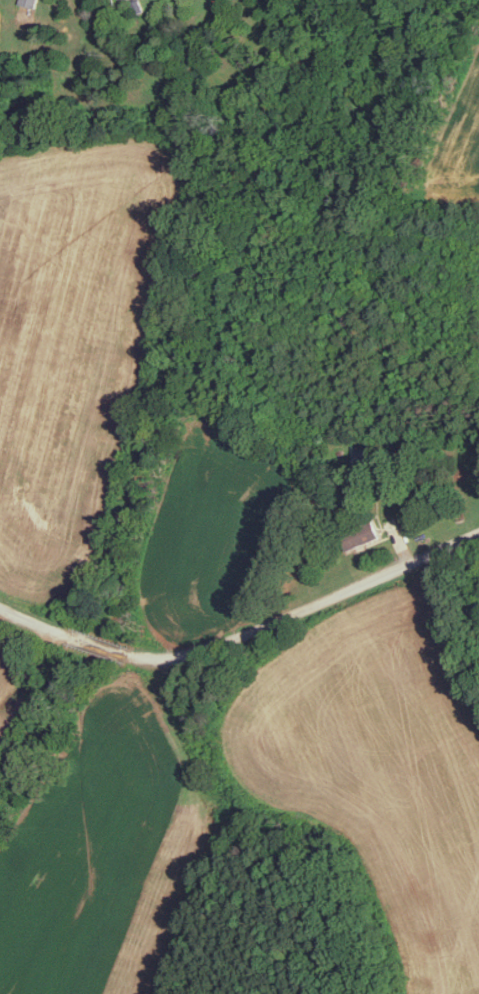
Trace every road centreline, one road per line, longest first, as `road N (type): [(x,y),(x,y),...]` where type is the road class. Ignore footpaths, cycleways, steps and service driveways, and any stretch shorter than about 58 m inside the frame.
road 1 (residential): [(478,534),(212,653),(126,655)]

